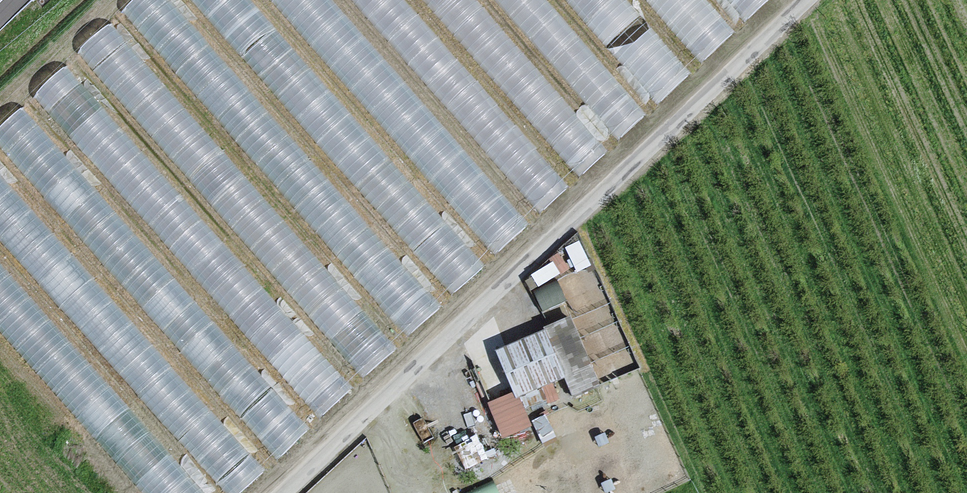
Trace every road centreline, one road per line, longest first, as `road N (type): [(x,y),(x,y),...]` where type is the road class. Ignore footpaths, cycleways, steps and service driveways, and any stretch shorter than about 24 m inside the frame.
road 1 (unclassified): [(807,0),(279,492)]

